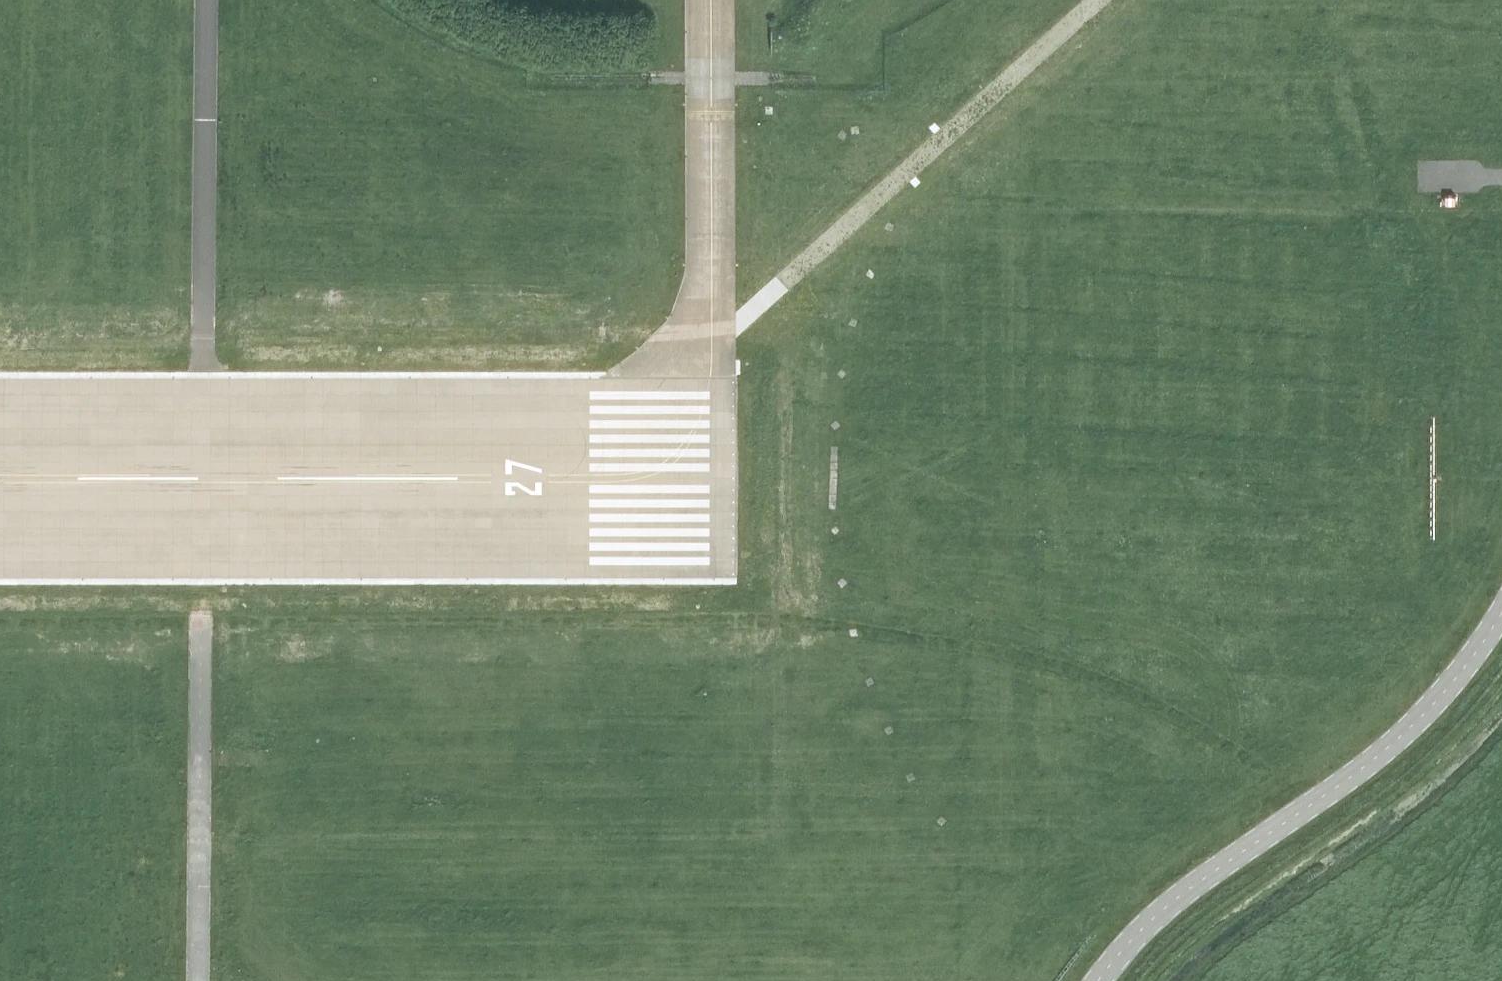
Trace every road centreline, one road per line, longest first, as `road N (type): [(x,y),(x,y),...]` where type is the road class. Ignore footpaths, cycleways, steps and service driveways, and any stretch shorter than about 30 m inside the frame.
road 1 (unclassified): [(1099,980),(1154,917),(1394,742),(1460,671),(1501,609)]

